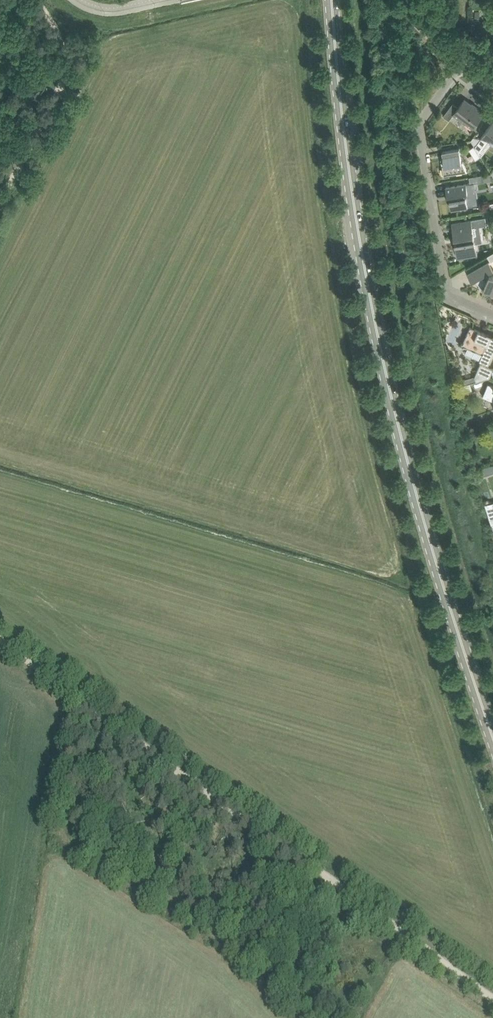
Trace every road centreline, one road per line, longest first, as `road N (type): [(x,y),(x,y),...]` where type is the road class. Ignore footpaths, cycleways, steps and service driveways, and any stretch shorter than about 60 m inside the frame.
road 1 (secondary): [(492,738),(389,386),(353,202),(332,0)]
road 2 (track): [(492,997),(0,641)]
road 3 (residential): [(492,315),(447,294),(417,124),(462,65)]
road 4 (track): [(0,204),(65,61),(61,34),(38,0)]

